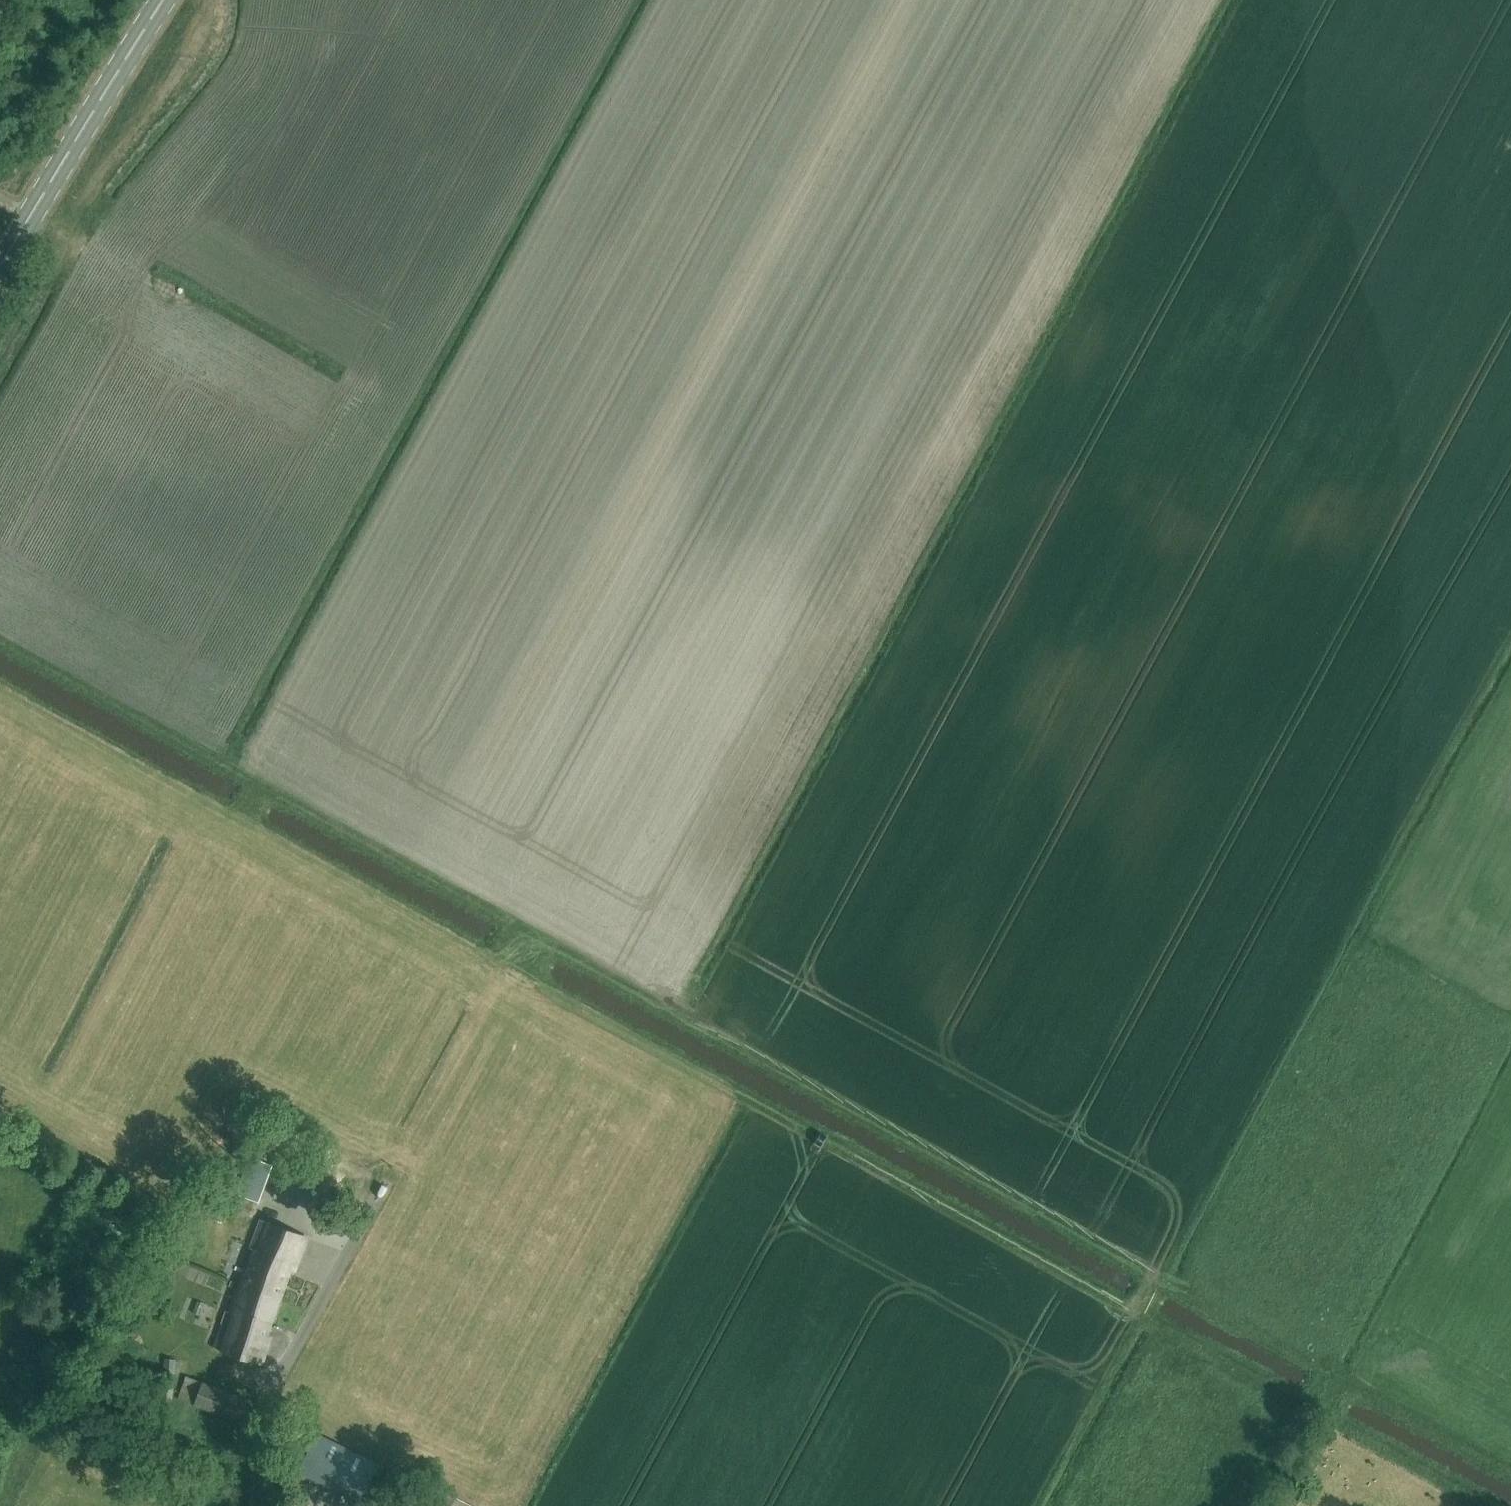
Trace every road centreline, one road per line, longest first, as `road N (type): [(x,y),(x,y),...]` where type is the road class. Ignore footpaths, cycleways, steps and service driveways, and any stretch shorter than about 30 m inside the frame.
road 1 (tertiary): [(0,271),(166,0)]
road 2 (residential): [(256,1505),(266,1395),(357,1232)]

